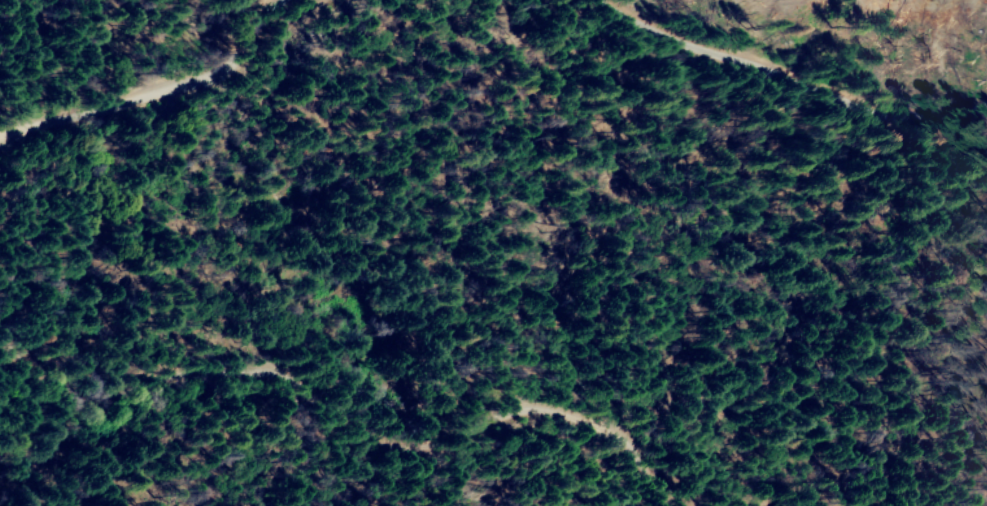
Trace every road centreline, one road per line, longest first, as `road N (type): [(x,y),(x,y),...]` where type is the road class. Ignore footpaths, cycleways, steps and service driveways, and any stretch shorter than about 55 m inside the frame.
road 1 (track): [(694,505),(632,449),(574,424),(523,424),(453,450),(421,451),(391,443),(283,380),(105,378),(53,362),(0,332)]
road 2 (tertiary): [(611,0),(705,48),(874,111),(928,117),(986,98)]
road 3 (tertiary): [(0,150),(228,75),(298,0)]

